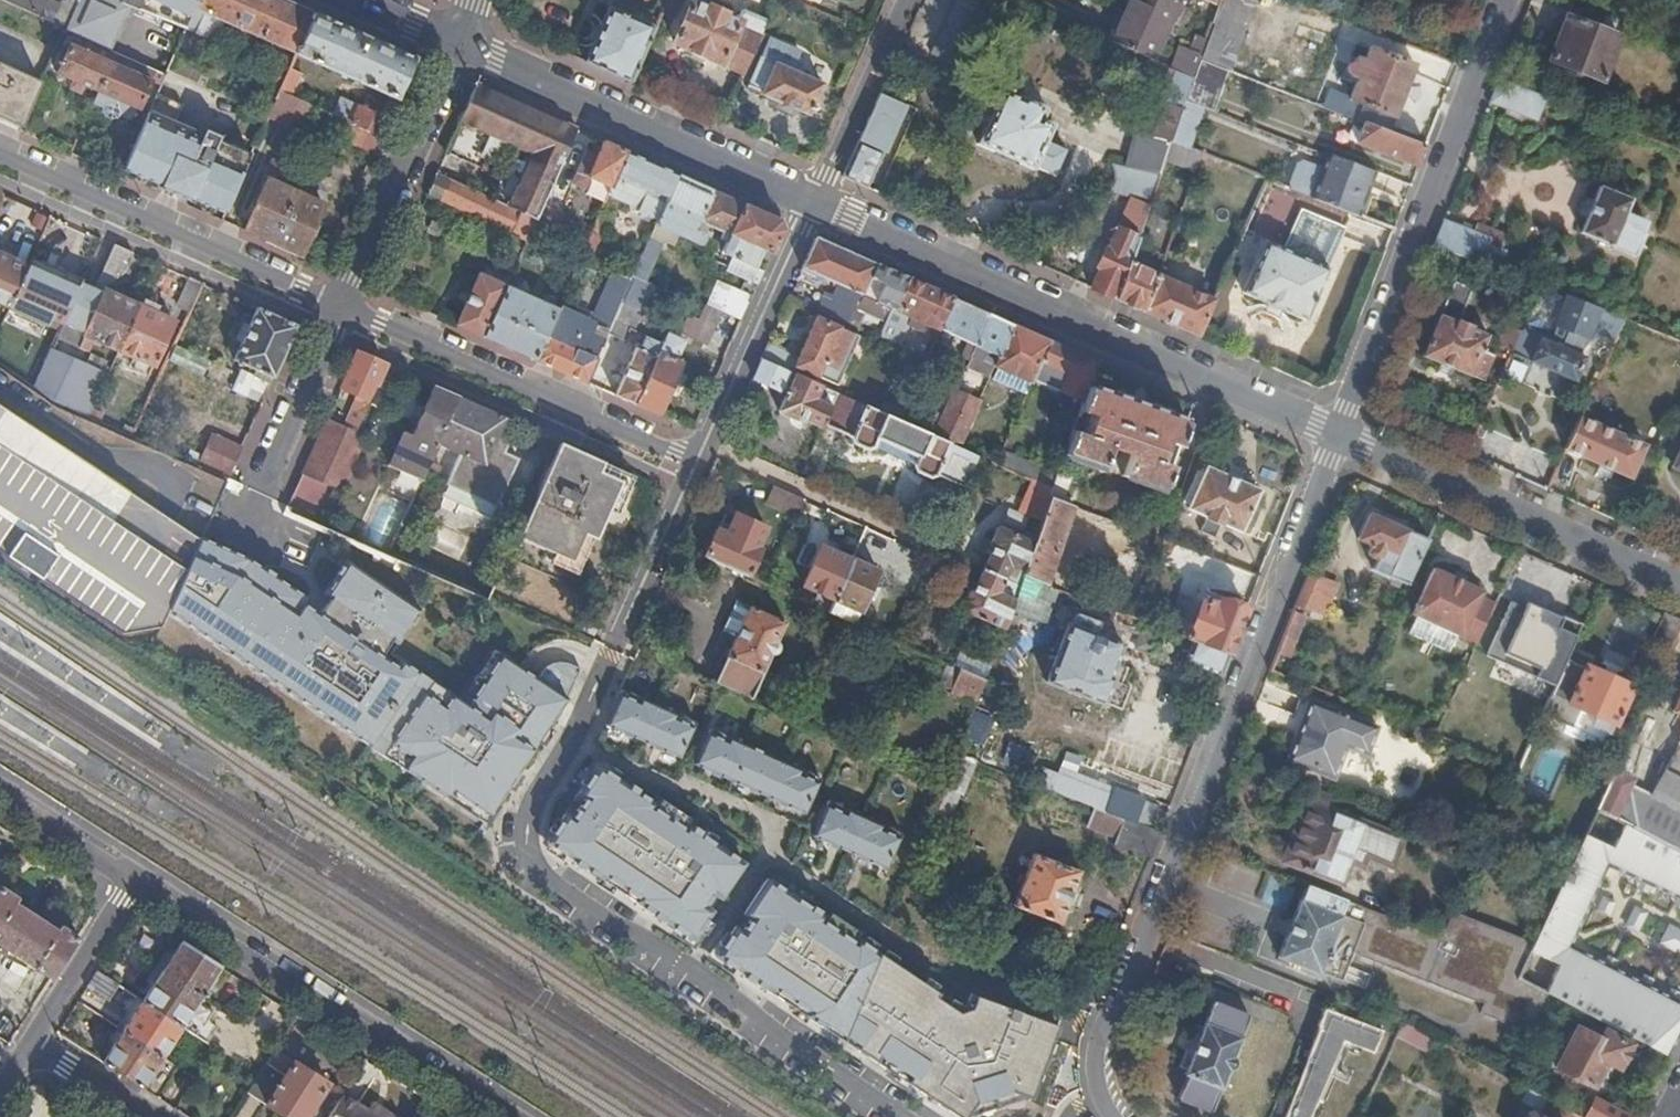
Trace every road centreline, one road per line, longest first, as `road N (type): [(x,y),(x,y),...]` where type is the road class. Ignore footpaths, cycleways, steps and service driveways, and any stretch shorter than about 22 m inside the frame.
road 1 (residential): [(879,1116),(570,913),(523,872),(515,838),(619,642),(696,466)]
road 2 (tertiary): [(1334,437),(813,208)]
road 3 (residential): [(1334,437),(1138,945)]
road 4 (residential): [(1334,437),(1505,0)]
road 5 (residential): [(125,885),(166,901),(509,1116)]
road 6 (residential): [(339,311),(696,466)]
road 7 (tertiary): [(813,208),(463,41)]
road 8 (tertiary): [(1334,437),(1679,591)]
road 9 (residential): [(0,159),(339,311)]
road 10 (residential): [(463,41),(339,311)]
road 11 (residential): [(702,444),(813,208)]
road 12 (residential): [(702,444),(921,547)]
road 13 (residential): [(906,0),(813,208)]
road 14 (residential): [(125,885),(28,1040)]
road 15 (residential): [(339,311),(266,470)]
road 16 (residential): [(1138,945),(1292,1000)]
road 17 (residential): [(1138,945),(1114,1007),(1102,1064),(1105,1088)]
road 18 (residential): [(0,805),(125,885)]
road 19 (residential): [(147,1116),(28,1040)]

